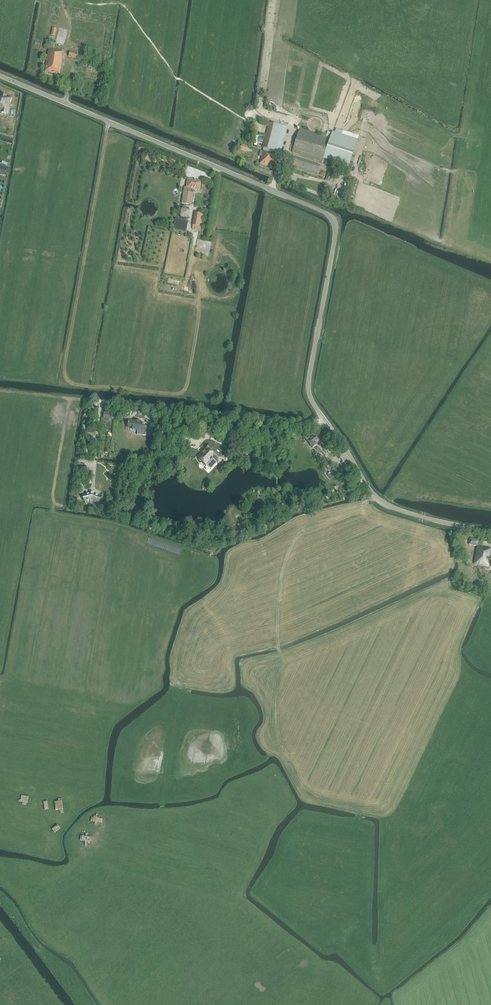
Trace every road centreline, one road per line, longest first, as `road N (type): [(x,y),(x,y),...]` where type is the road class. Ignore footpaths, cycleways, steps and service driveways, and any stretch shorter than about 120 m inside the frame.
road 1 (unclassified): [(490,532),(379,499),(311,399),(332,217),(0,76)]
road 2 (track): [(67,399),(325,421)]

